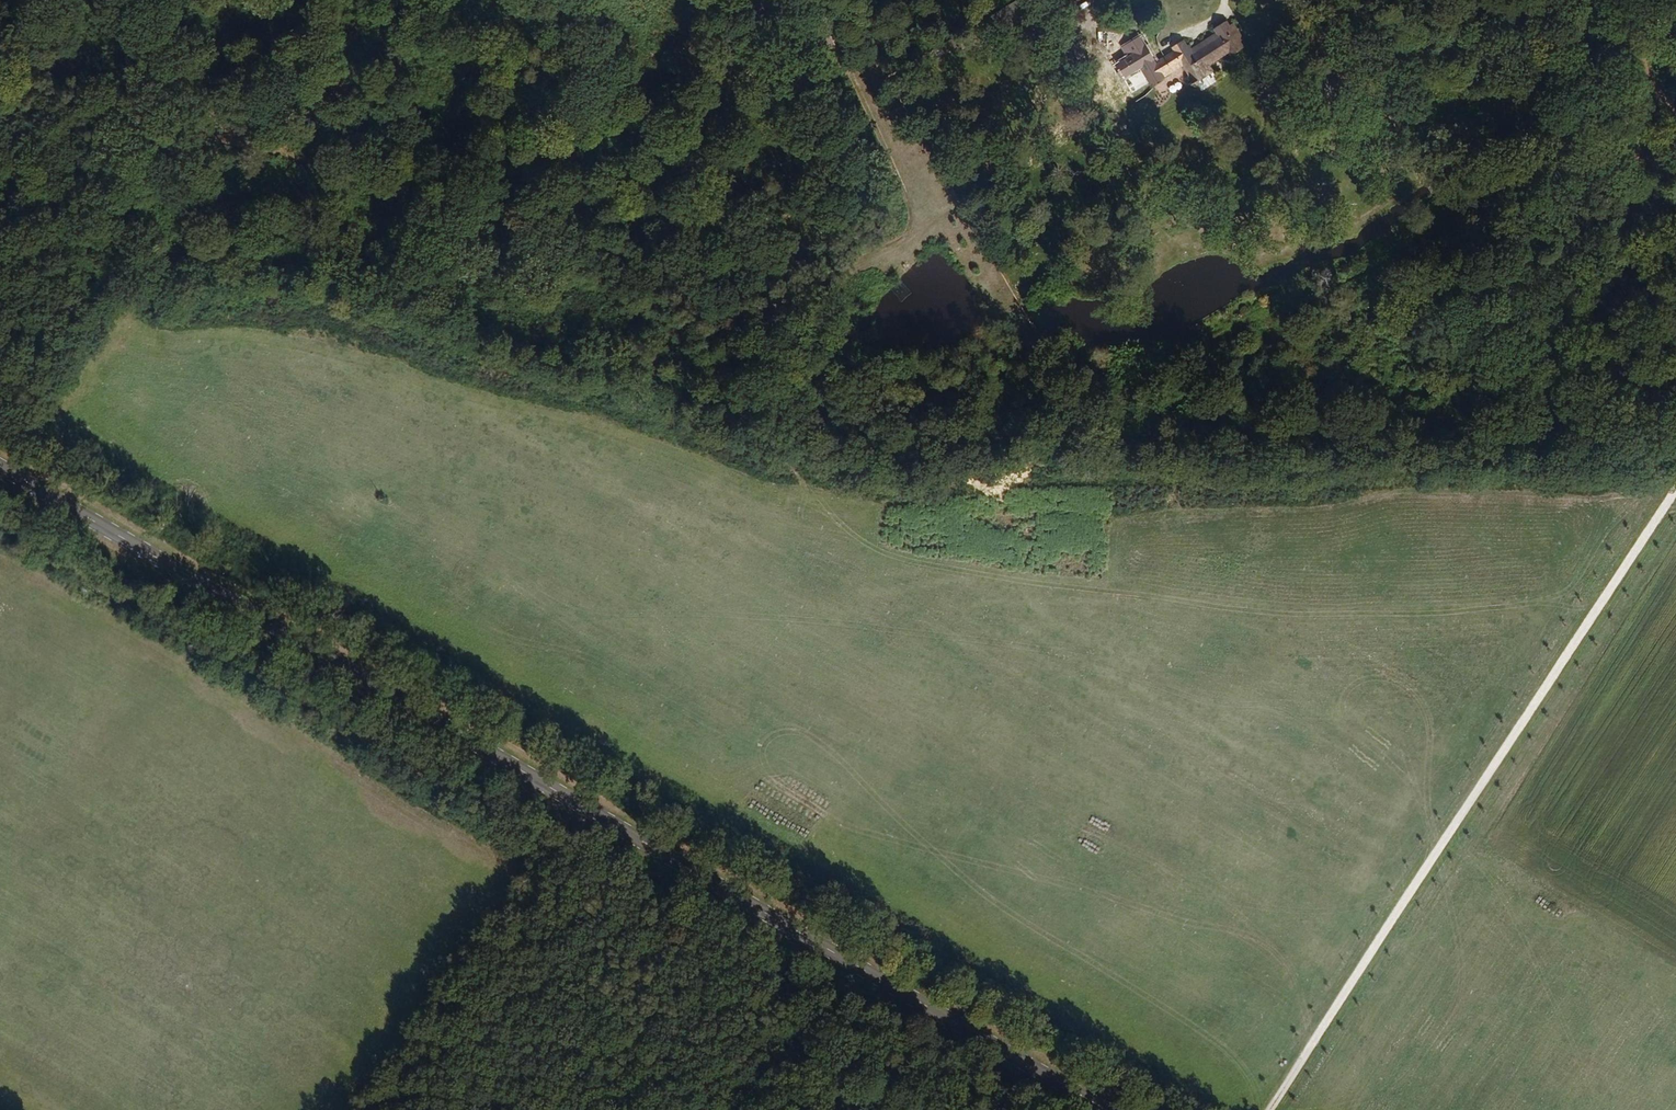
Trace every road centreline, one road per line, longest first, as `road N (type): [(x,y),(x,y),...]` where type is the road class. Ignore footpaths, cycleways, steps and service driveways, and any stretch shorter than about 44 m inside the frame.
road 1 (primary): [(0,462),(1127,1109)]
road 2 (track): [(1269,1109),(1675,485)]

